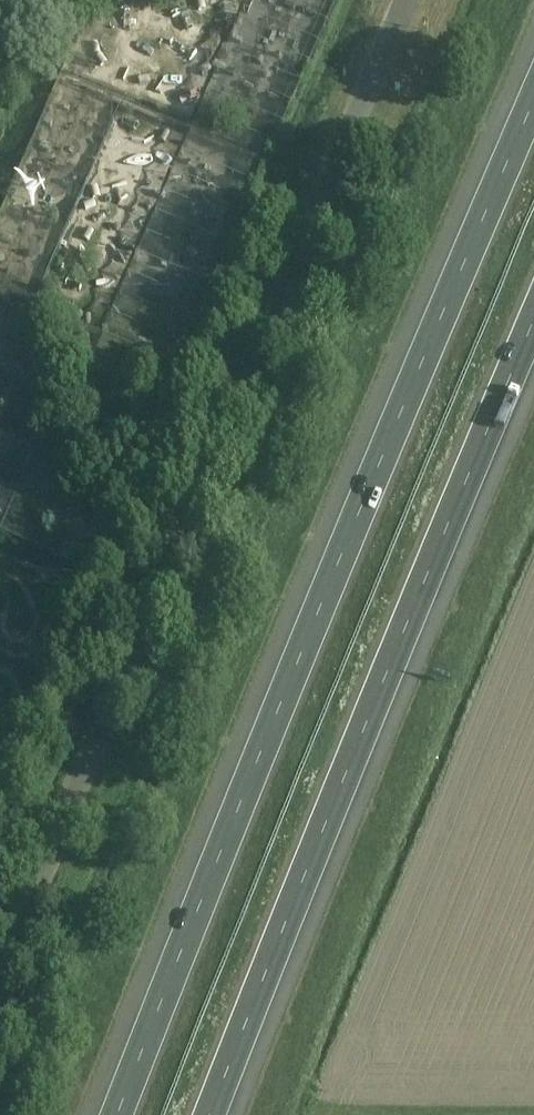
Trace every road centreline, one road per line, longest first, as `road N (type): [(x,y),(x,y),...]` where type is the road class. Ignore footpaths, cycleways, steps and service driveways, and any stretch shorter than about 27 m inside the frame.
road 1 (motorway): [(533,56),(110,1114)]
road 2 (motorway): [(211,1114),(533,336)]

